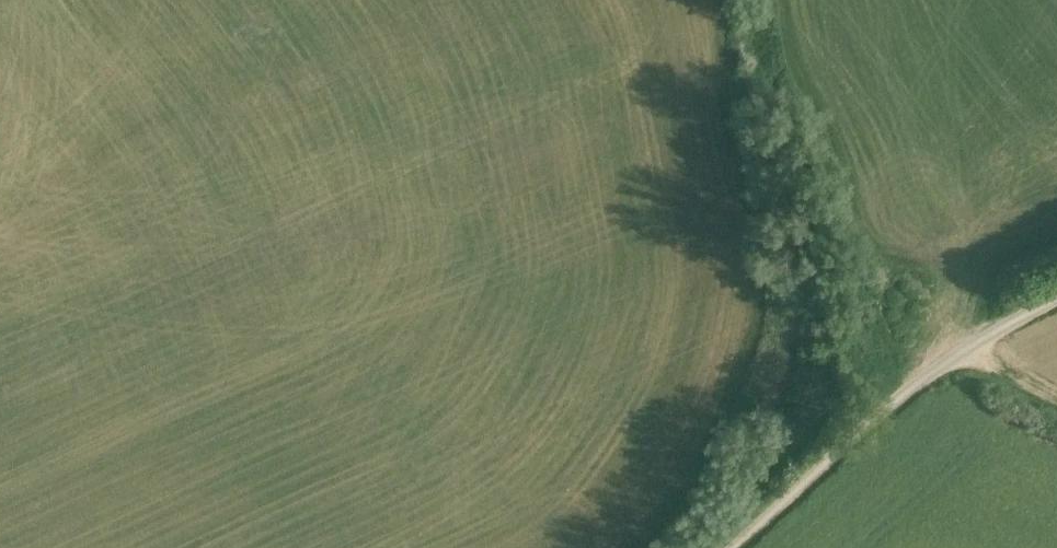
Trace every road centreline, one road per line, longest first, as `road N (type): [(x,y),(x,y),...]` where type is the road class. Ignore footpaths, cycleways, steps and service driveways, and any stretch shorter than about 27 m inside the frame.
road 1 (unclassified): [(1056,295),(896,395),(727,547)]

